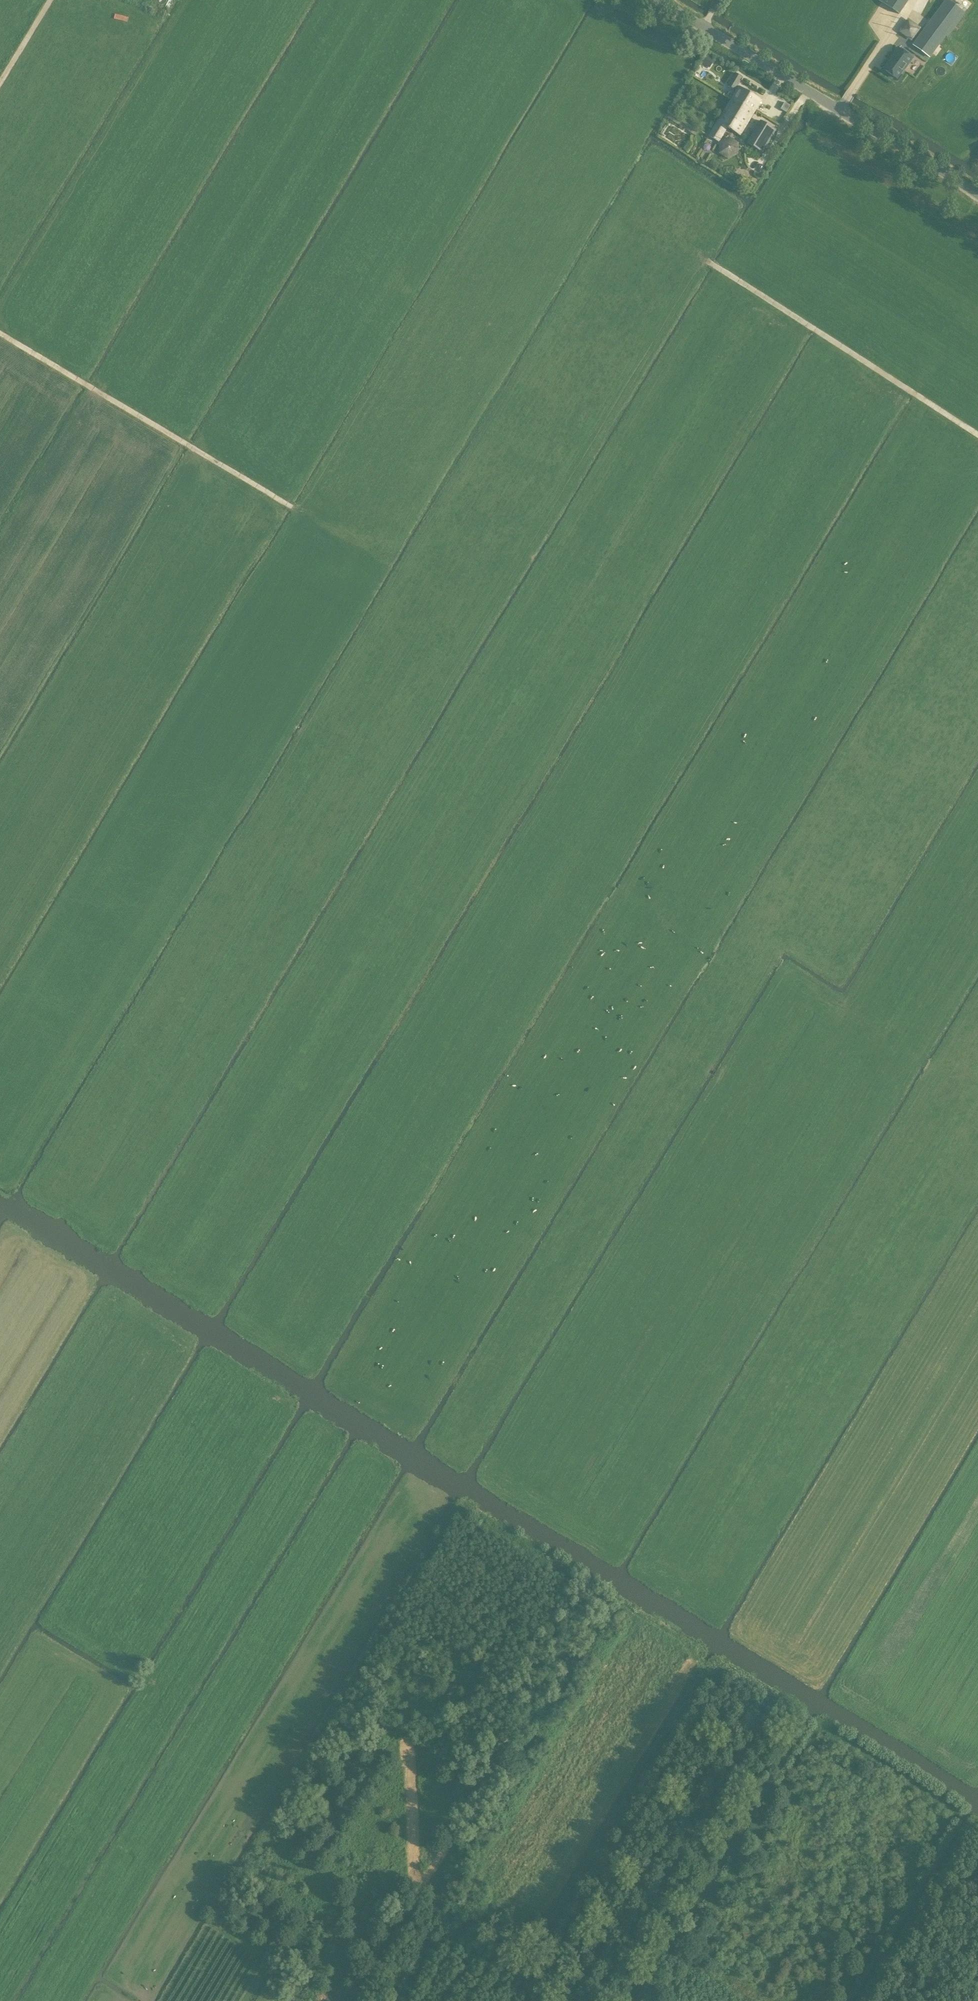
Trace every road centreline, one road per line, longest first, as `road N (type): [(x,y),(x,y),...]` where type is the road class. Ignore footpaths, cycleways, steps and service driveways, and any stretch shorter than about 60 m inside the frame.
road 1 (track): [(625,2000),(796,1712),(718,1667),(711,1673),(693,1650),(615,1605)]
road 2 (track): [(438,1898),(615,1605),(465,1507)]
road 3 (track): [(840,2000),(953,1810),(832,1727),(813,1731)]
road 4 (track): [(516,2000),(711,1673)]
road 5 (tertiary): [(977,195),(659,0)]
road 6 (track): [(655,2000),(813,1731)]
road 7 (track): [(970,1835),(866,2000)]

